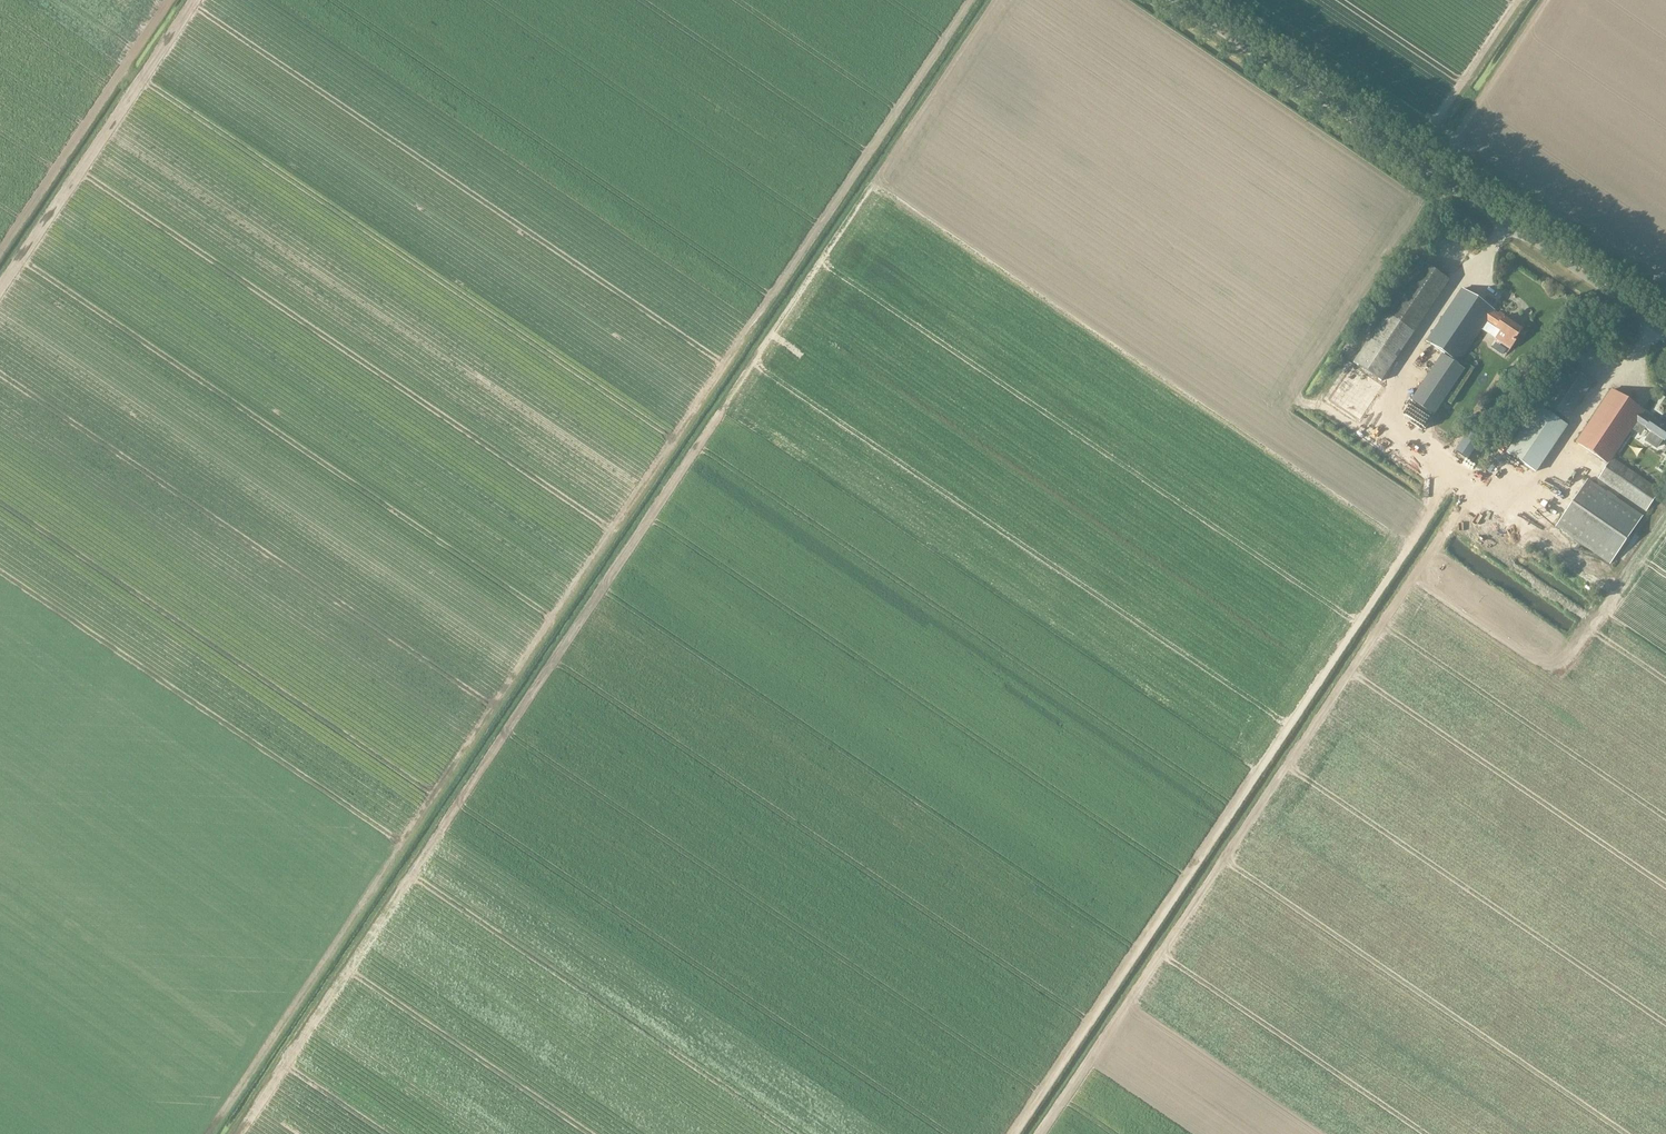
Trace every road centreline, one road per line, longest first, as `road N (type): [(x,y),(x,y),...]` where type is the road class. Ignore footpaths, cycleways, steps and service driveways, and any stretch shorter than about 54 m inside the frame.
road 1 (unclassified): [(1665,330),(1177,0)]

